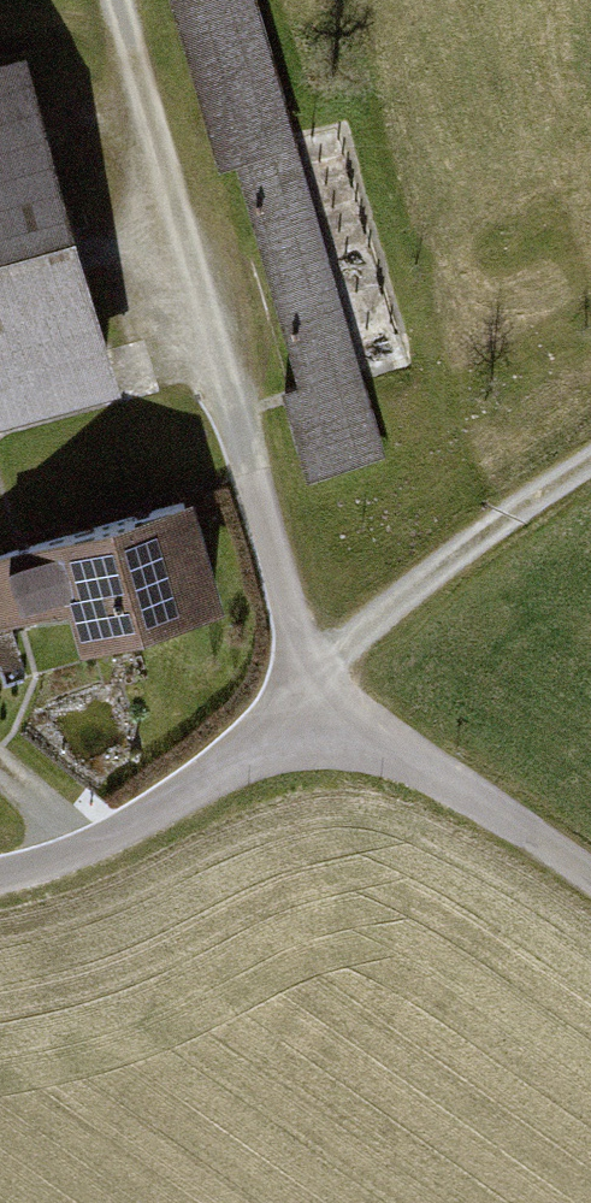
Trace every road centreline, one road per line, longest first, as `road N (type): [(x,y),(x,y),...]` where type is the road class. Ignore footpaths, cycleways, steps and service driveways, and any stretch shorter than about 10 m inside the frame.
road 1 (track): [(306,683),(122,0)]
road 2 (track): [(0,874),(125,826),(207,770),(306,683)]
road 3 (track): [(306,683),(487,529),(590,461)]
road 4 (track): [(306,683),(590,878)]

